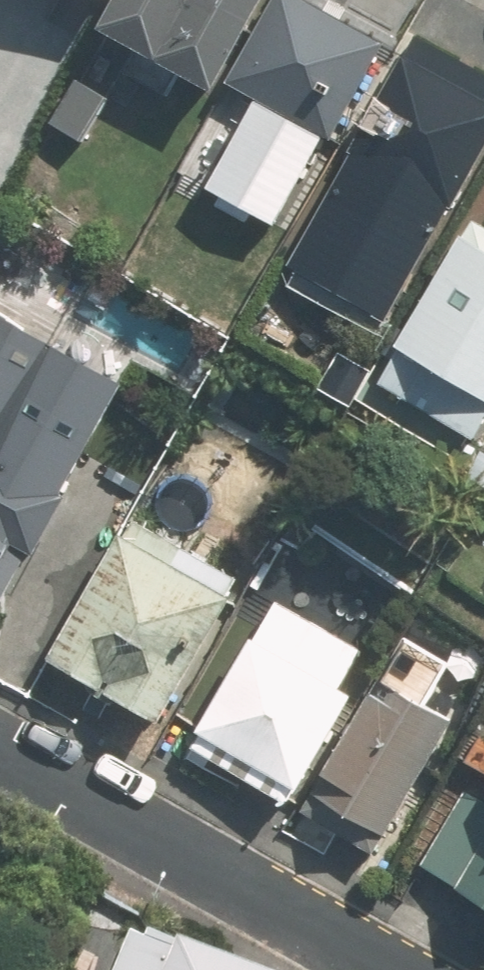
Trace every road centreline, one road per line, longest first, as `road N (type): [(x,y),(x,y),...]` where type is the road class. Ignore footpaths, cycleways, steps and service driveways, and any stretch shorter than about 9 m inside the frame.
road 1 (residential): [(414,969),(0,739)]

